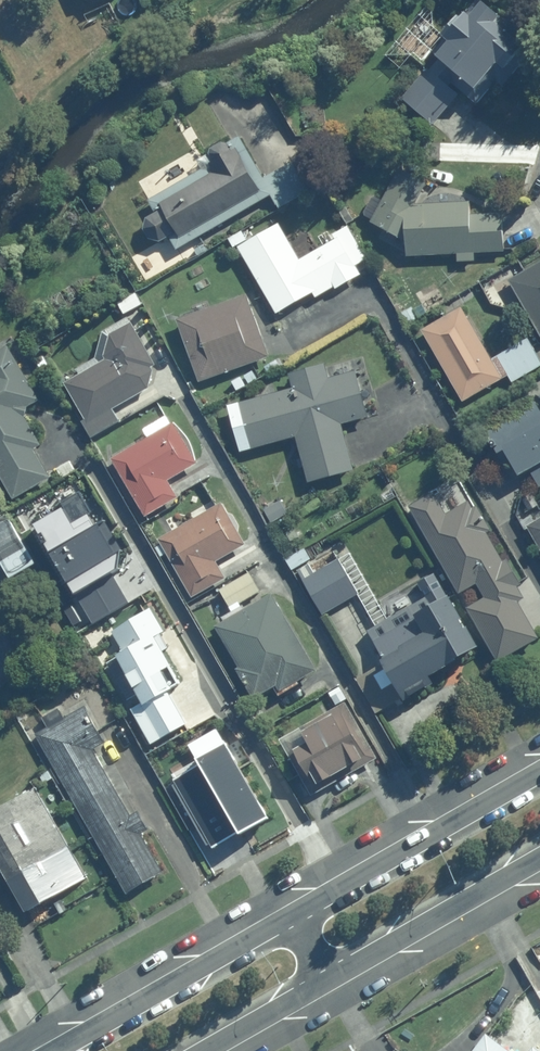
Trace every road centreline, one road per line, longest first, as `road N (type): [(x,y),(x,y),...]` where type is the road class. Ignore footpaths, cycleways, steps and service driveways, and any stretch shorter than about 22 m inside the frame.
road 1 (tertiary): [(291,913),(539,773)]
road 2 (tertiary): [(56,1050),(291,913)]
road 3 (tertiary): [(539,859),(330,978)]
road 4 (tertiary): [(330,978),(203,1050)]

